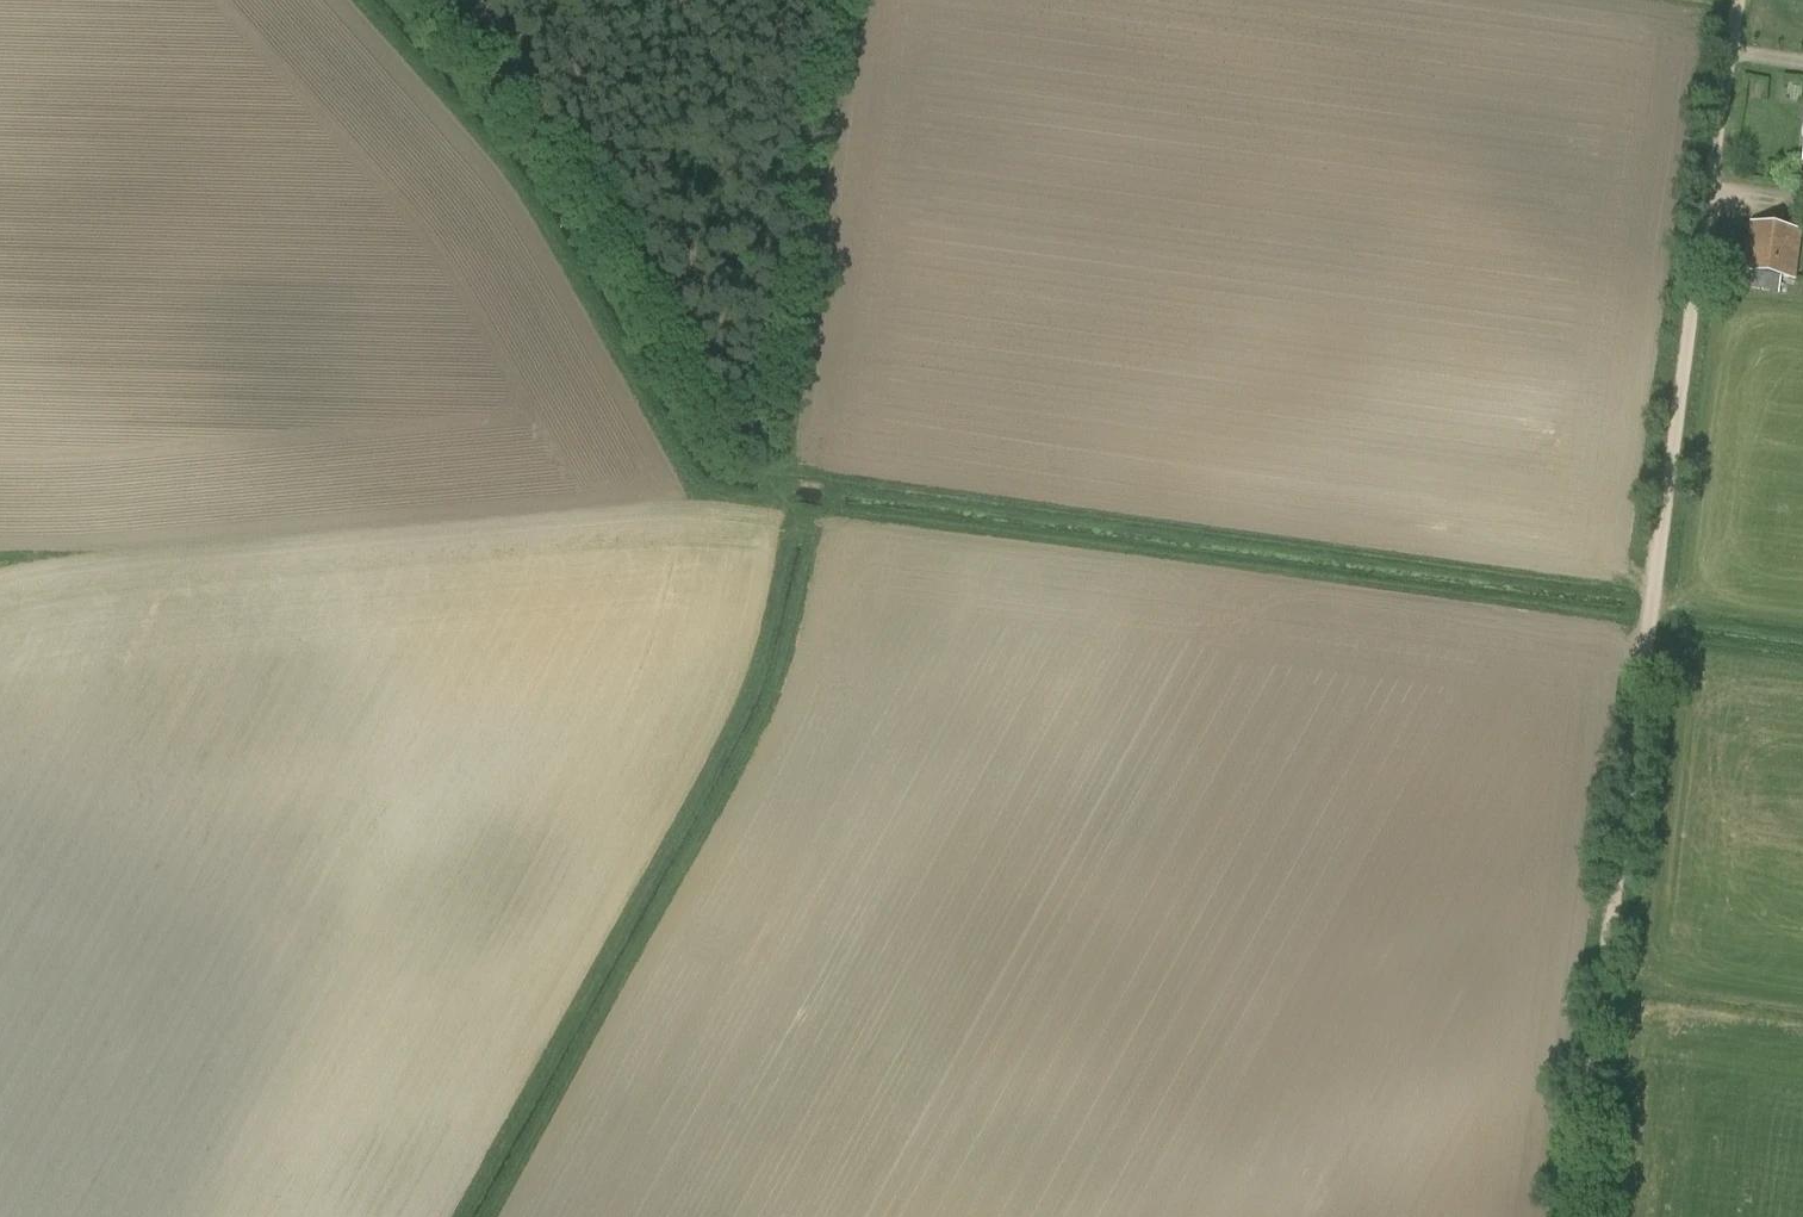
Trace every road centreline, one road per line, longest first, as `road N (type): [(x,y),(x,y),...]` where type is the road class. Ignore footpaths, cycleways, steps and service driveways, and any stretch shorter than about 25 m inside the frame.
road 1 (track): [(1737,0),(1652,613)]
road 2 (track): [(1652,613),(1574,1216)]

